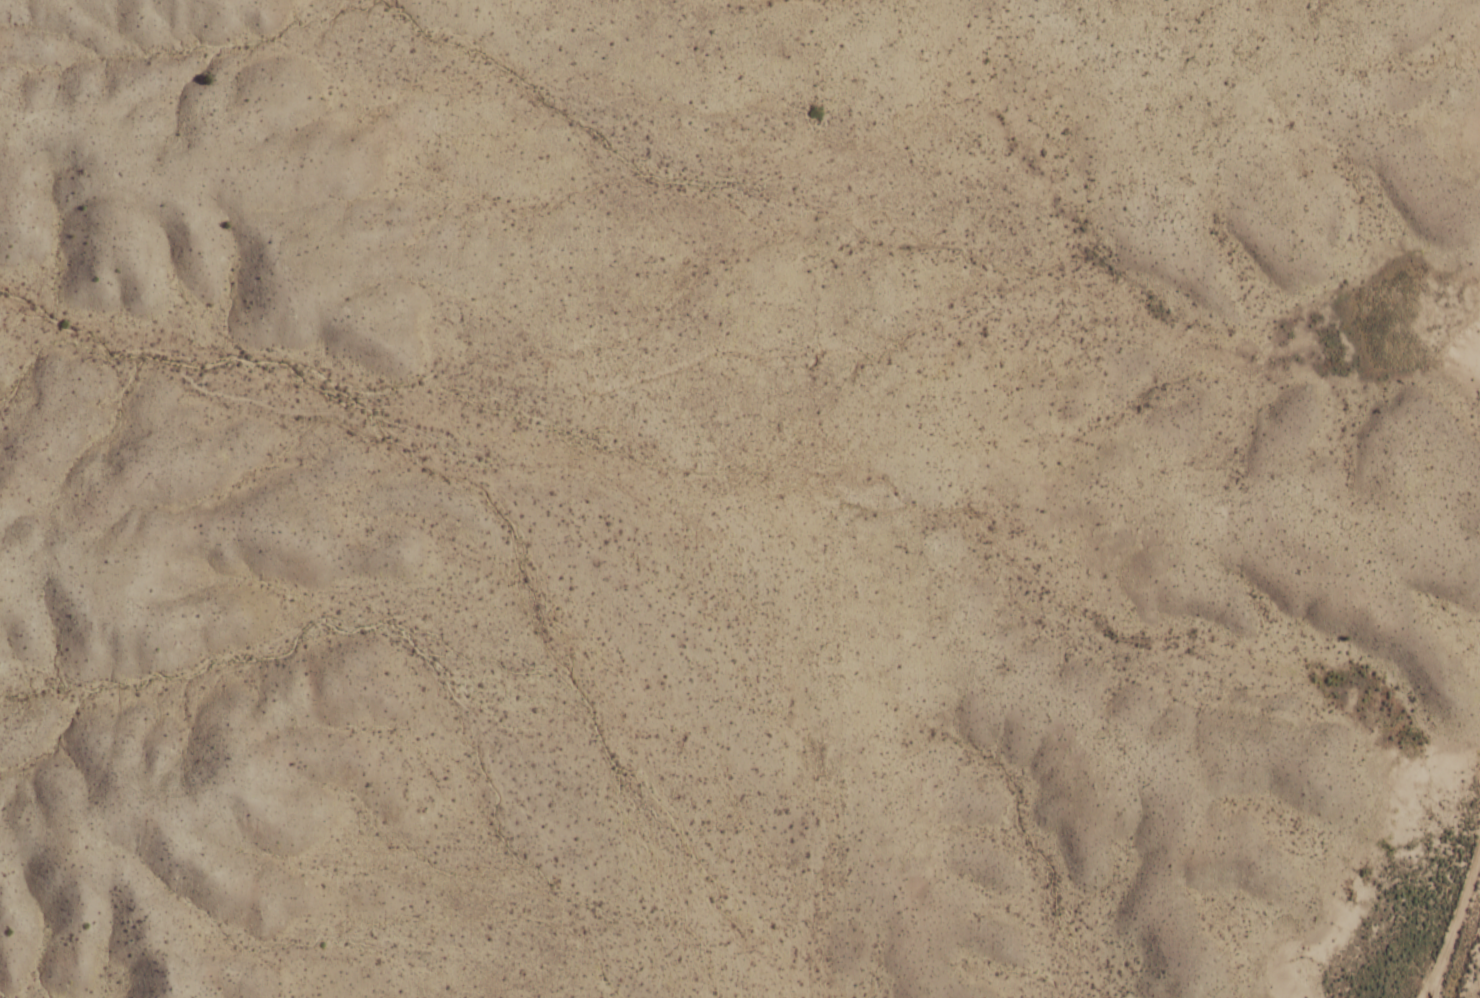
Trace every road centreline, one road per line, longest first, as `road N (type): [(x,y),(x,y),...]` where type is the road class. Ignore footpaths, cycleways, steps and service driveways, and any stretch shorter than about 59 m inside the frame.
road 1 (residential): [(1479,842),(1425,997)]

